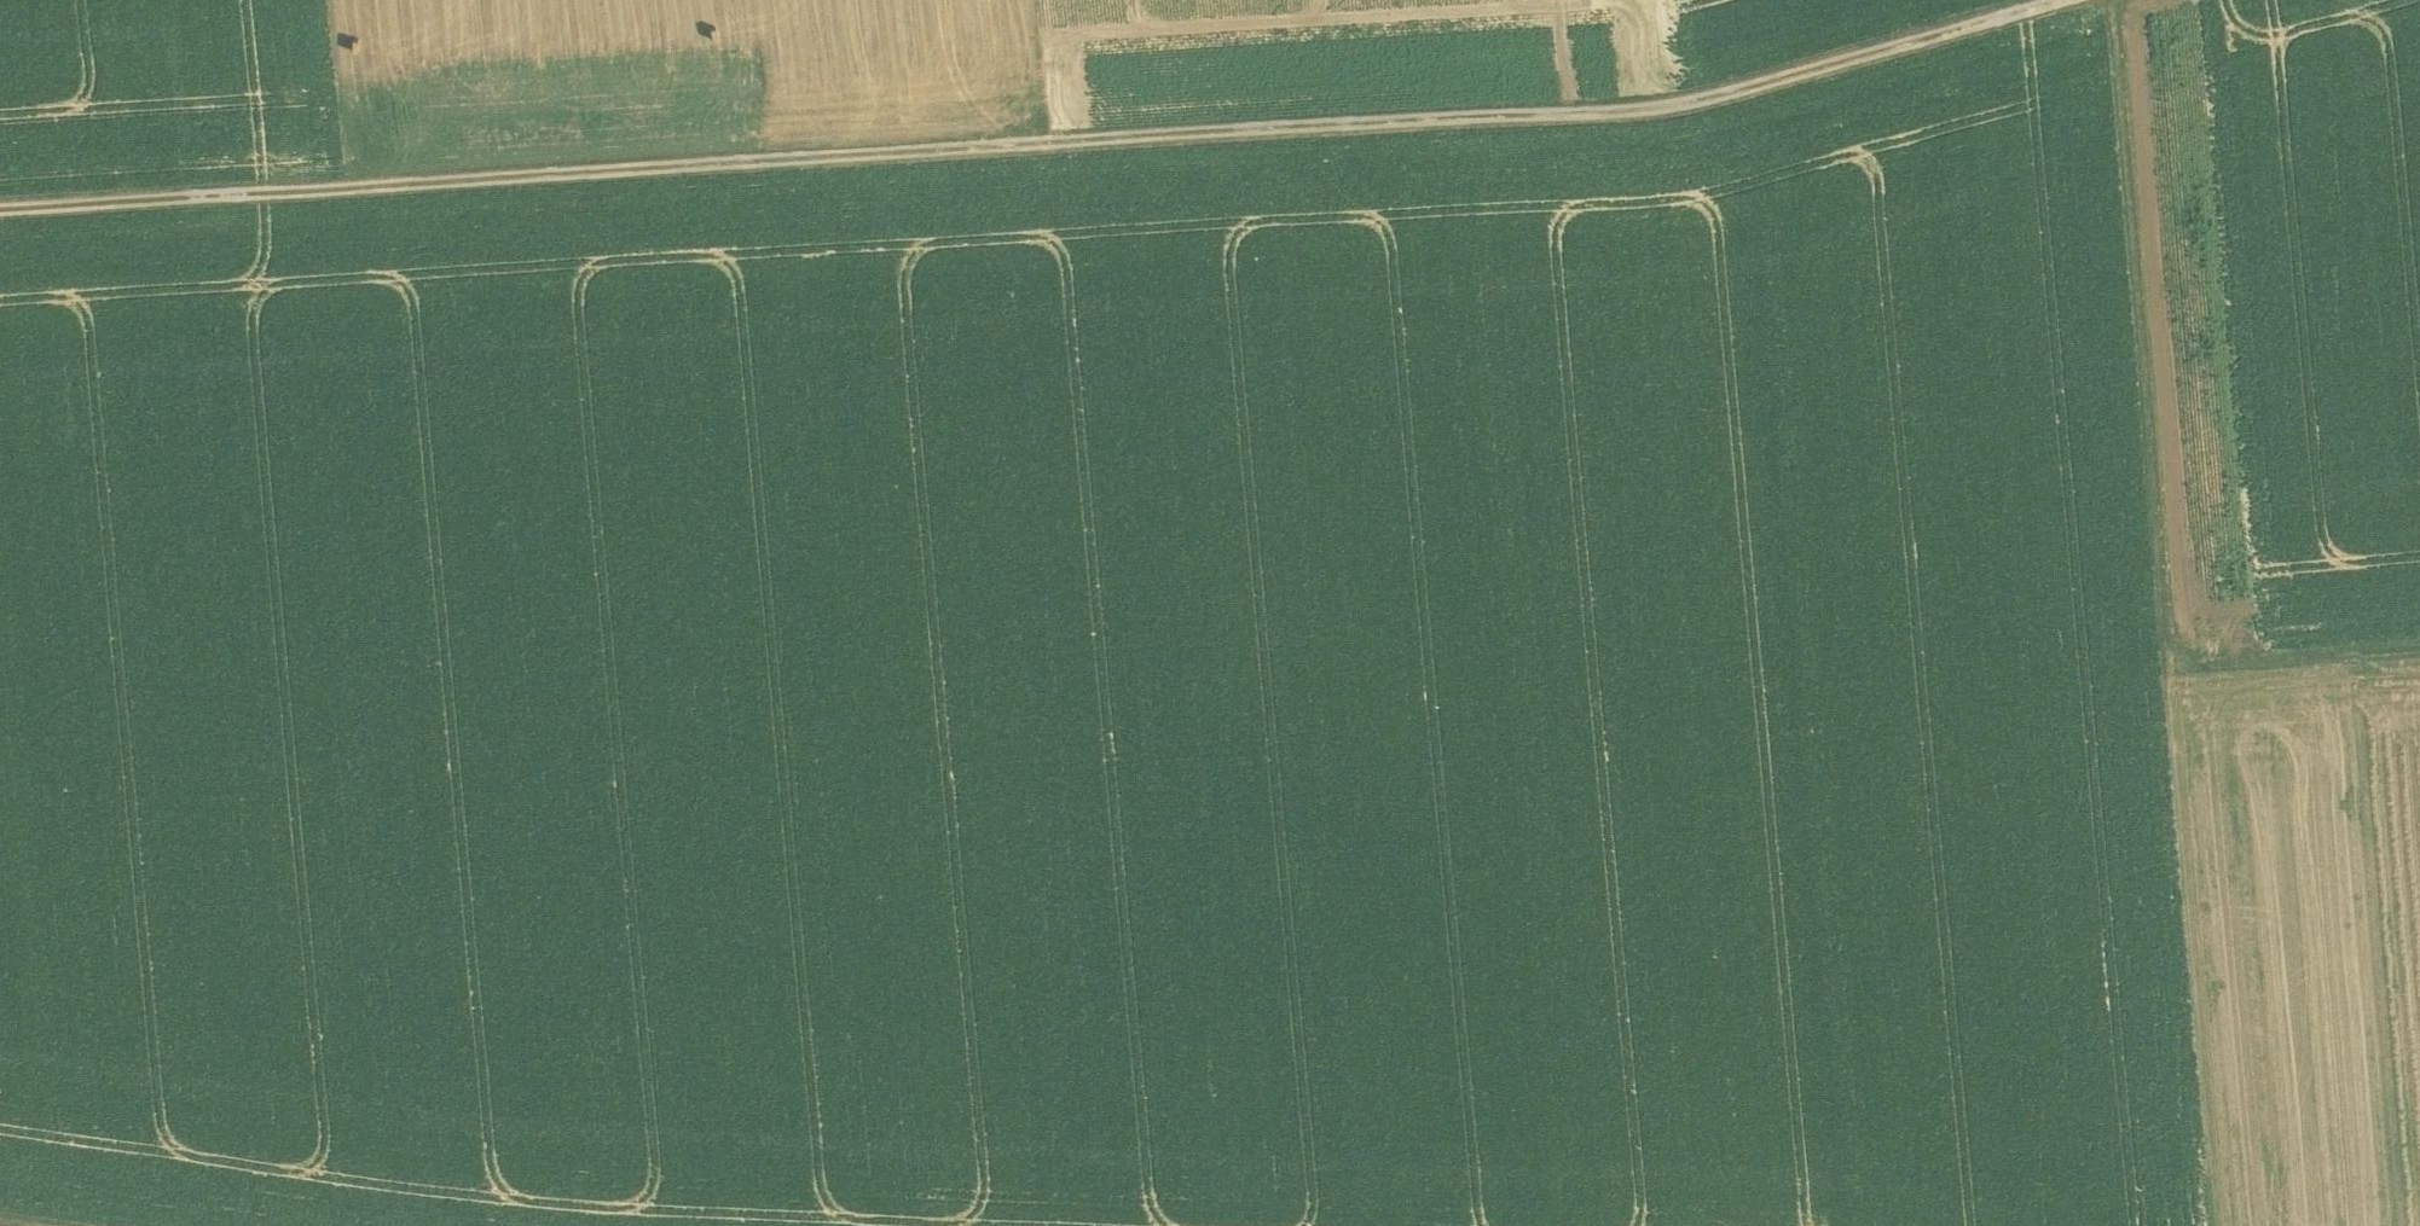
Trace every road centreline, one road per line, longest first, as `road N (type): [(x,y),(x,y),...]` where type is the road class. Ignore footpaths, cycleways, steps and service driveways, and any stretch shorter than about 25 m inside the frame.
road 1 (track): [(2070,0),(1641,112),(0,210)]
road 2 (track): [(2419,647),(2179,667),(2117,0)]

